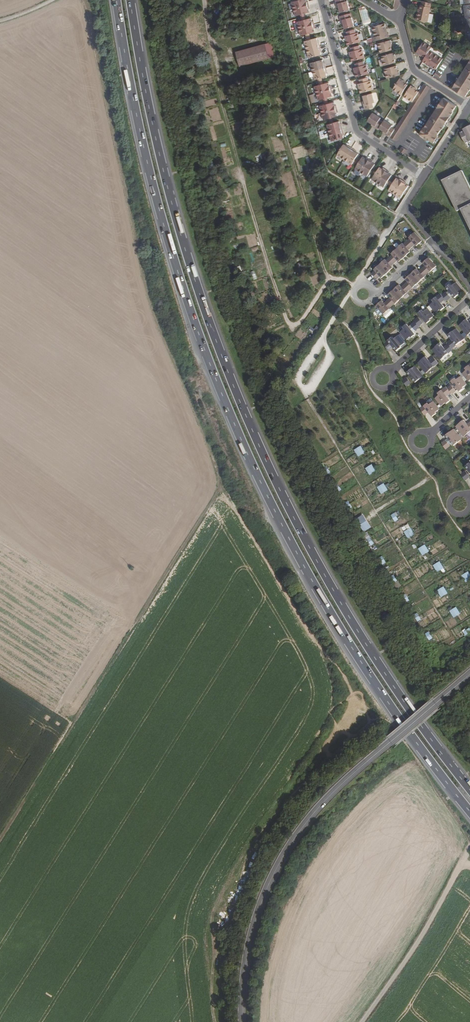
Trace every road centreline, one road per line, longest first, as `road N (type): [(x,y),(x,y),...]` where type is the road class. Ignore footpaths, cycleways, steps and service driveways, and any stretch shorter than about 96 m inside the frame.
road 1 (track): [(0,839),(219,486),(147,296),(85,0)]
road 2 (trunk): [(117,0),(157,203),(238,432),(336,622),(469,811)]
road 3 (trunk): [(469,789),(347,613),(249,424),(171,200),(131,0)]
road 4 (track): [(463,861),(467,838),(446,805),(394,729),(369,716),(340,674),(217,469)]
road 5 (secondary): [(469,674),(336,790),(284,853),(255,918),(243,1021)]
road 6 (track): [(354,284),(328,280),(301,321),(288,322),(226,113),(204,0)]
road 7 (track): [(216,1021),(216,958),(255,842),(369,716)]
road 8 (track): [(306,393),(450,630)]
road 9 (residential): [(321,0),(358,138),(425,176)]
road 10 (track): [(463,861),(361,1021)]
road 11 (track): [(283,125),(328,280)]
road 12 (residential): [(469,298),(382,380)]

